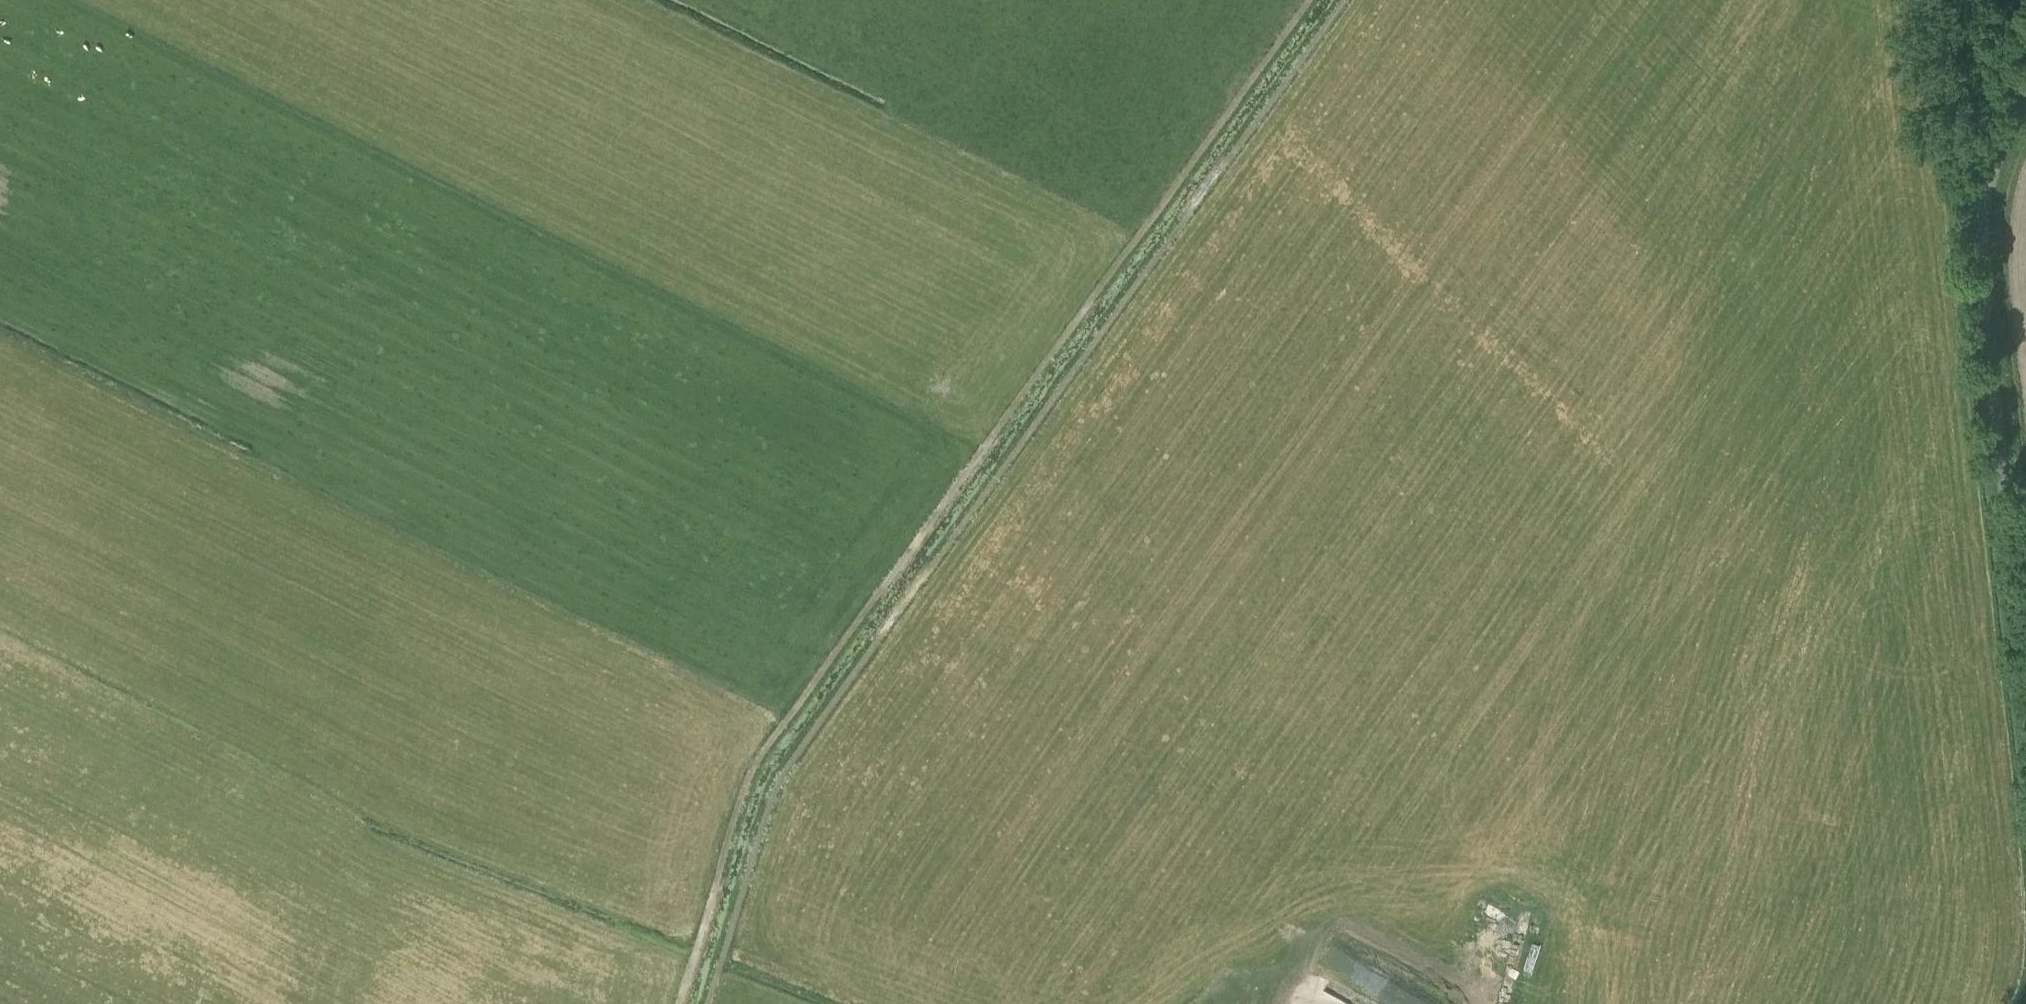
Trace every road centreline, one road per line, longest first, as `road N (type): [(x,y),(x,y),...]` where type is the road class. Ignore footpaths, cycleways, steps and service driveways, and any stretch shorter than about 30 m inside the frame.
road 1 (unclassified): [(2025,686),(1980,244),(1994,166),(2025,102)]

